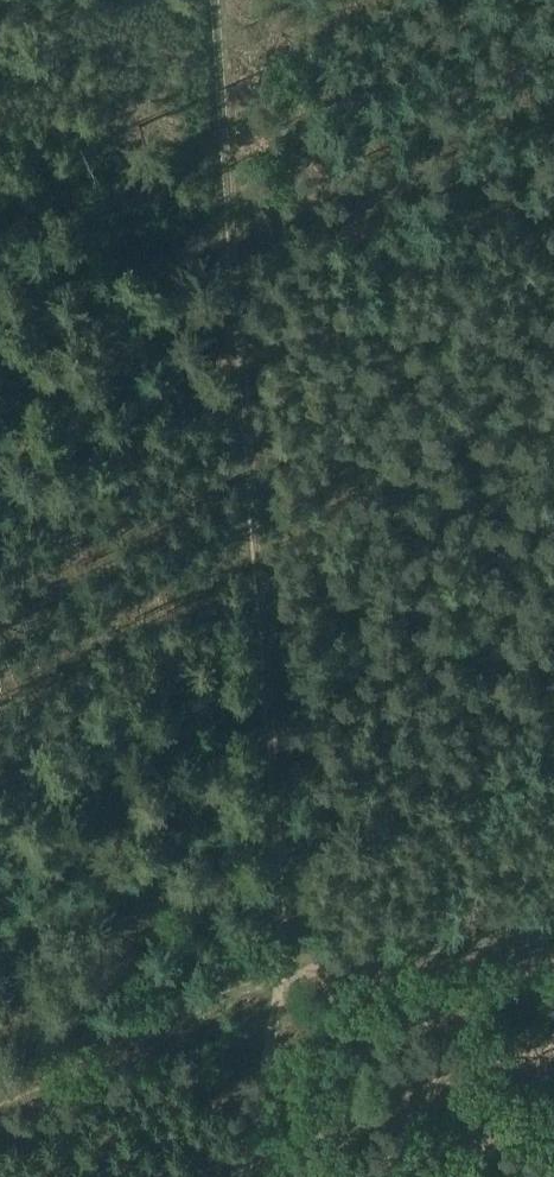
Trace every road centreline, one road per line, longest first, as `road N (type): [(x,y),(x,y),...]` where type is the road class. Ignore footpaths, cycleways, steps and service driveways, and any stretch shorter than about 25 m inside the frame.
road 1 (track): [(0,1101),(285,978)]
road 2 (track): [(256,1176),(288,1032),(285,978)]

